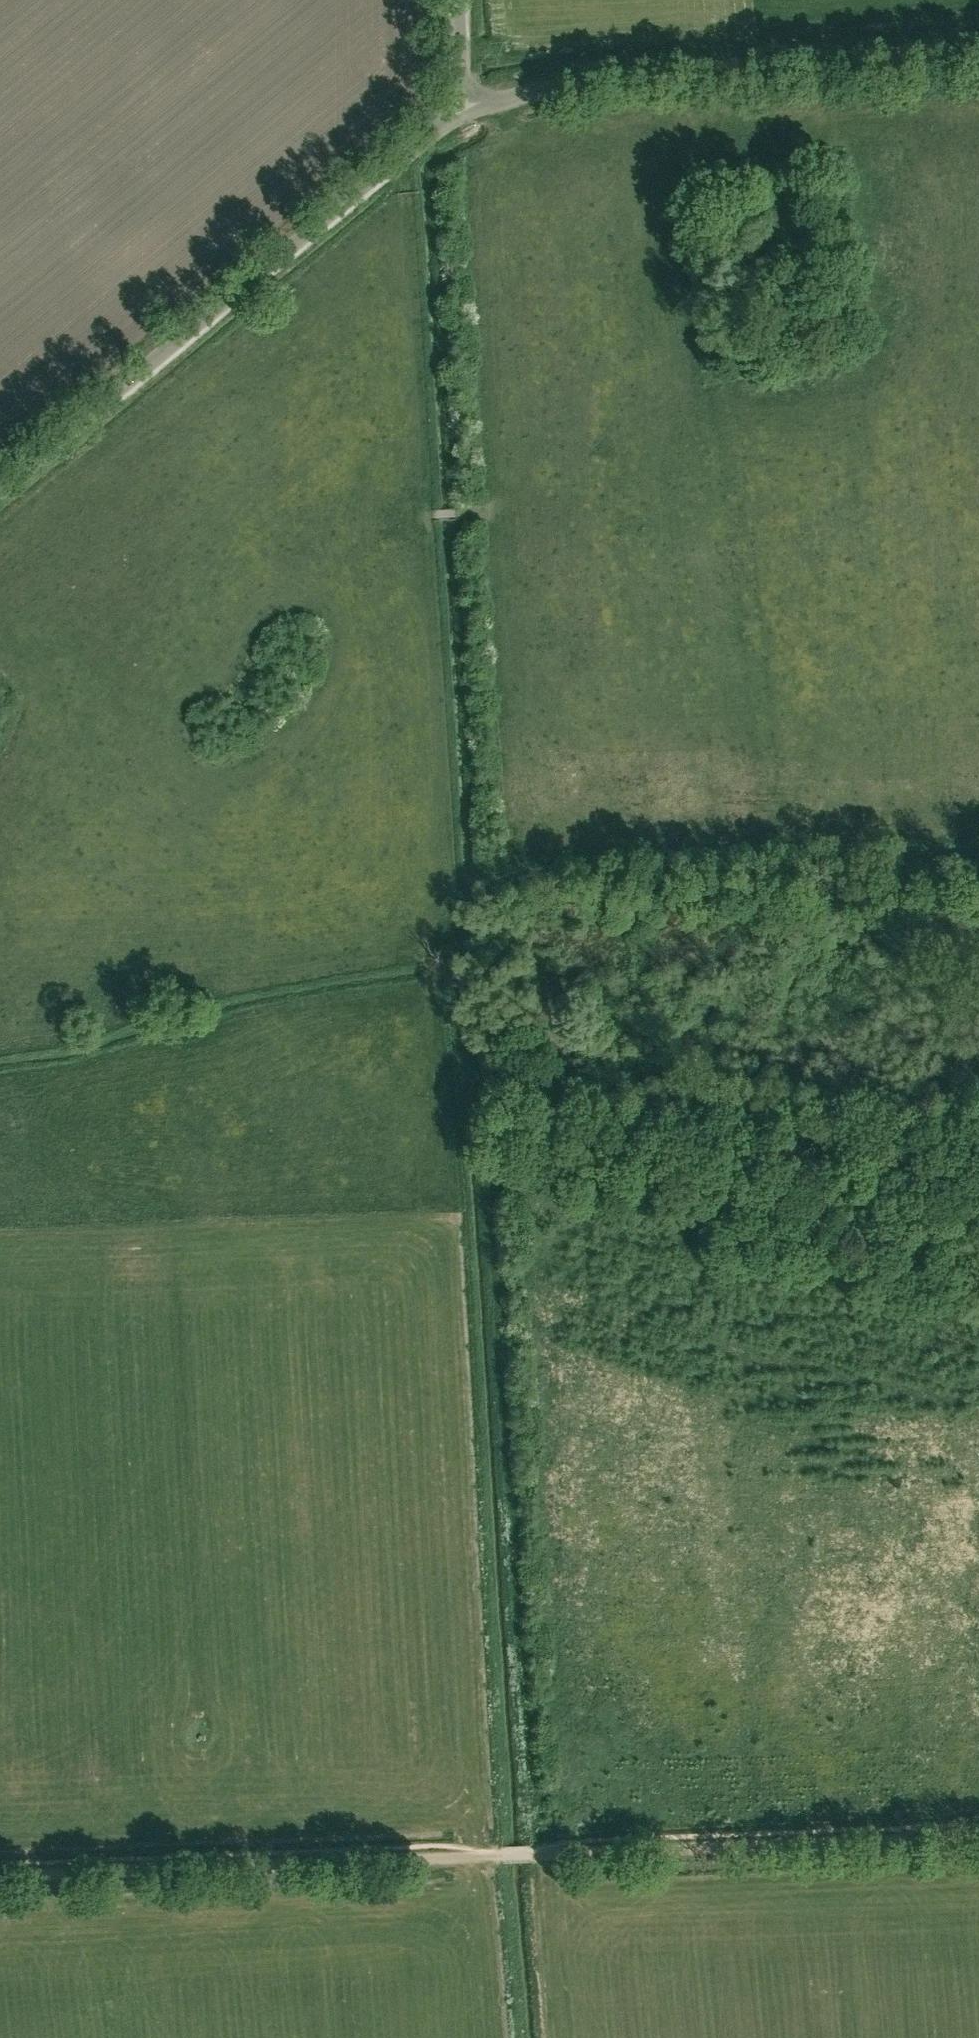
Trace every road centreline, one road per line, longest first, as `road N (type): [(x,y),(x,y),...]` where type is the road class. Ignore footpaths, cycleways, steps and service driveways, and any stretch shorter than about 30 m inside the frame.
road 1 (unclassified): [(0,489),(416,144),(470,111)]
road 2 (unclassified): [(470,111),(602,77),(978,46)]
road 3 (track): [(496,1859),(0,1878)]
road 4 (track): [(978,1838),(530,1857)]

